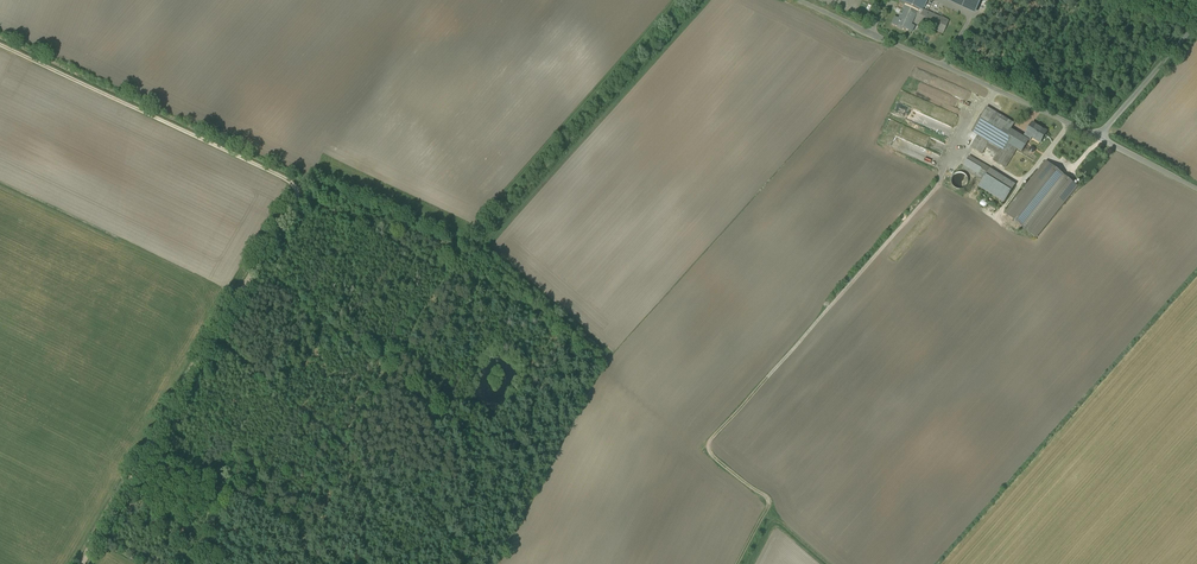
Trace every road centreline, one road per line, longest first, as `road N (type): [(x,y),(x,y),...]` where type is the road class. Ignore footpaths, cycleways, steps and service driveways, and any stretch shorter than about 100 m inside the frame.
road 1 (unclassified): [(79,563),(297,197)]
road 2 (track): [(297,197),(289,180),(0,46)]
road 3 (unclassified): [(800,0),(1098,137)]
road 4 (track): [(767,377),(942,172)]
road 5 (track): [(767,377),(708,449),(766,497),(767,508)]
road 6 (unclassified): [(1098,137),(1196,26)]

